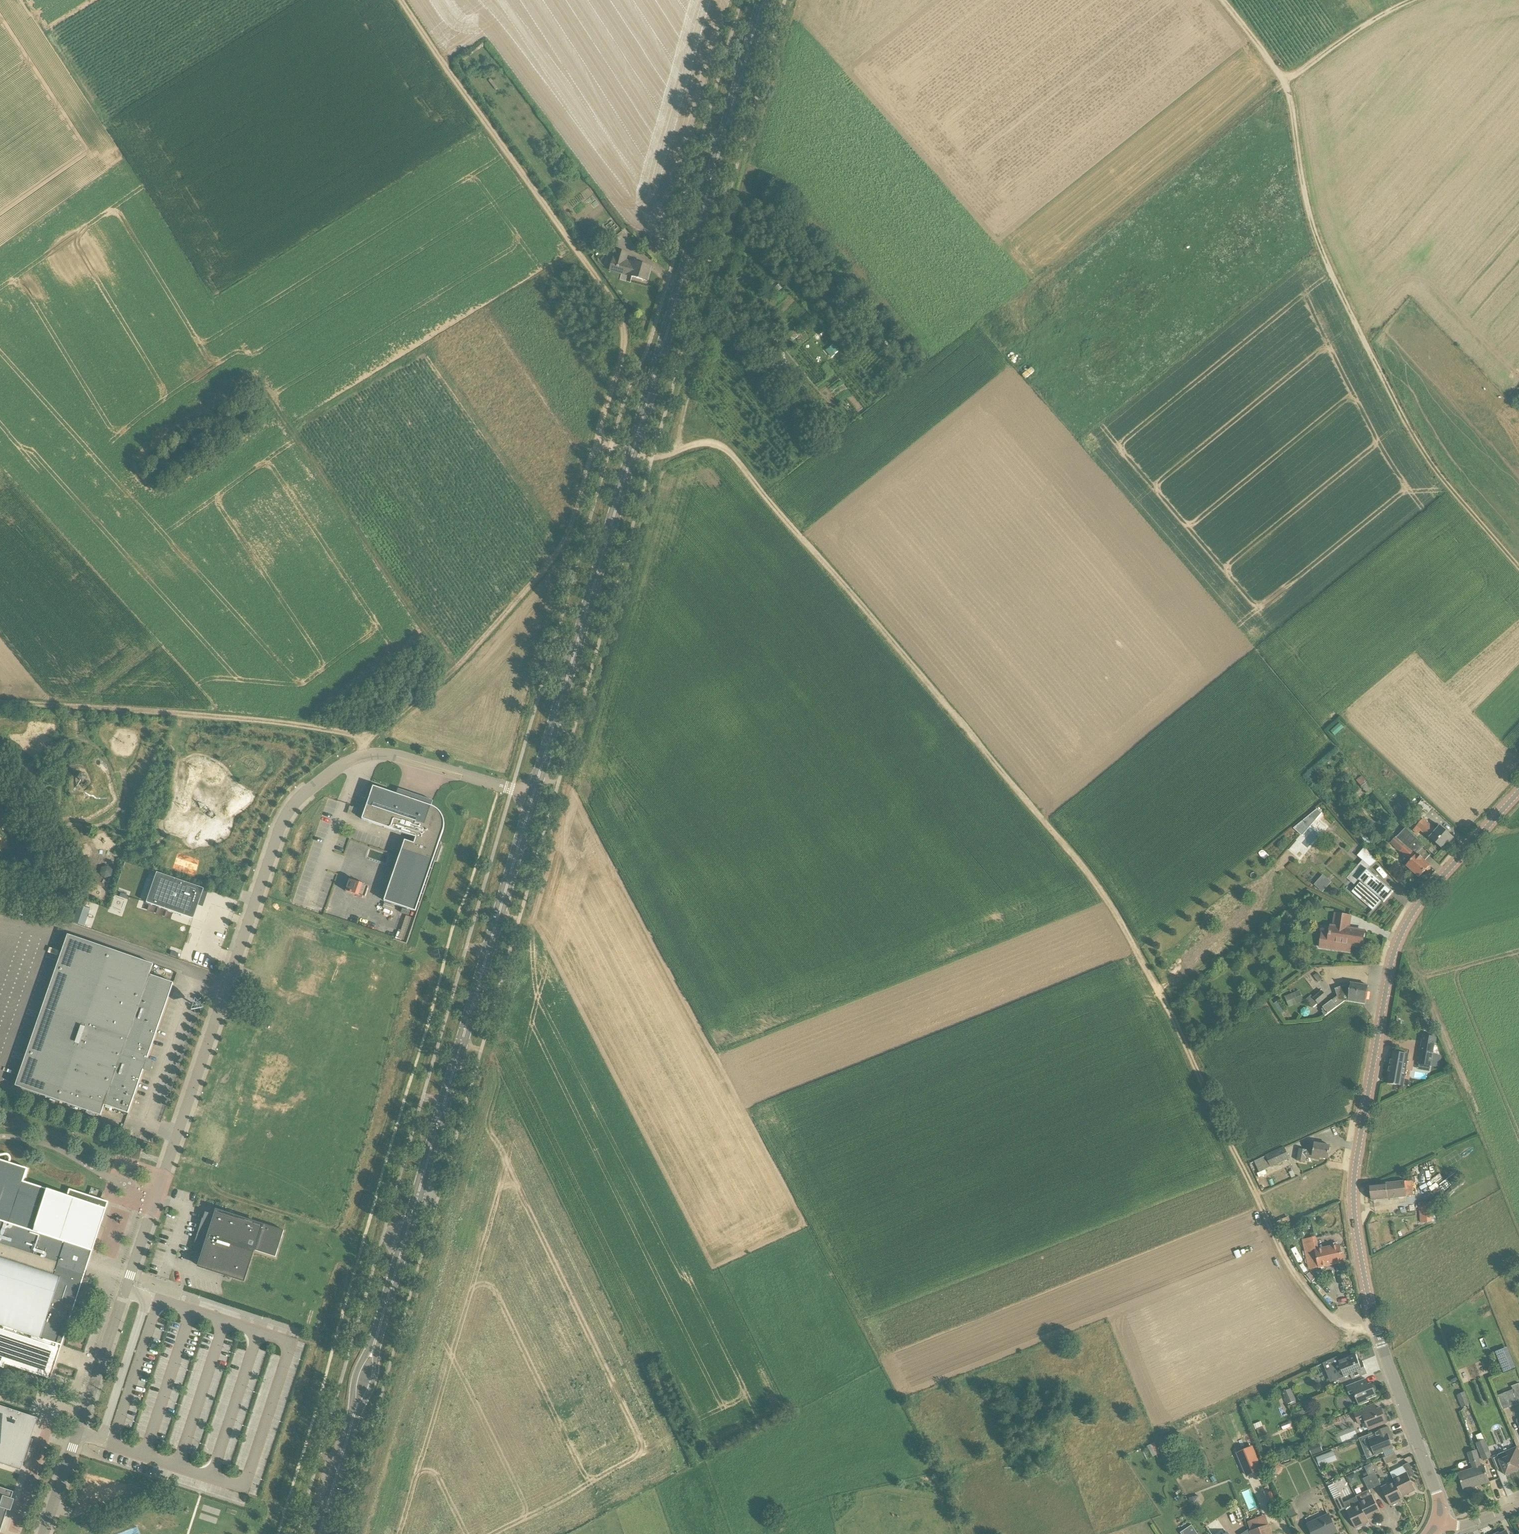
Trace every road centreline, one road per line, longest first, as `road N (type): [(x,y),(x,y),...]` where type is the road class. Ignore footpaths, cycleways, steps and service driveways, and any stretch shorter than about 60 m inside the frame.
road 1 (track): [(1377,1324),(1343,1323),(1312,1302),(1174,1017),(1093,878),(726,446),(706,441),(653,458),(611,450)]
road 2 (primary): [(535,793),(770,0)]
road 3 (tertiary): [(1437,1531),(1442,1508),(1365,1278),(1357,1209),(1362,1122),(1402,933),(1422,897),(1518,789)]
road 4 (unclassified): [(125,1288),(273,848),(301,796),(370,753),(535,793)]
road 5 (primary): [(320,1533),(535,793)]
road 6 (track): [(1518,565),(1423,456),(1367,355),(1312,224),(1283,79),(1224,0)]
road 7 (track): [(597,444),(626,356),(614,293),(401,0)]
road 8 (track): [(0,707),(366,738)]
road 9 (unclassified): [(77,1433),(101,1441),(149,1296),(125,1288)]
road 10 (track): [(1416,0),(1283,79)]
road 11 (unclassified): [(77,1433),(125,1288)]

